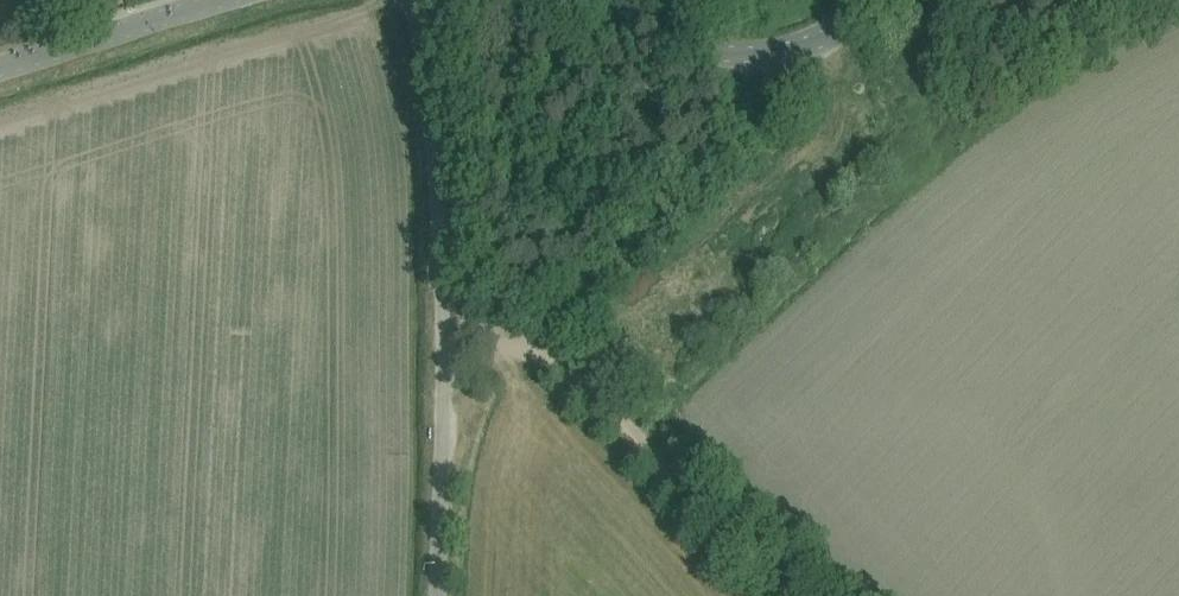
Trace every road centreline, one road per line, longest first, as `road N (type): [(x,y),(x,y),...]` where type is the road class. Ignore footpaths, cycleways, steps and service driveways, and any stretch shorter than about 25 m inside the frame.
road 1 (unclassified): [(441,595),(444,305),(416,0)]
road 2 (track): [(444,305),(529,336),(779,595)]
road 3 (unclassified): [(515,0),(693,48),(756,55),(818,48),(873,0)]
road 4 (unclassified): [(0,73),(235,0)]

